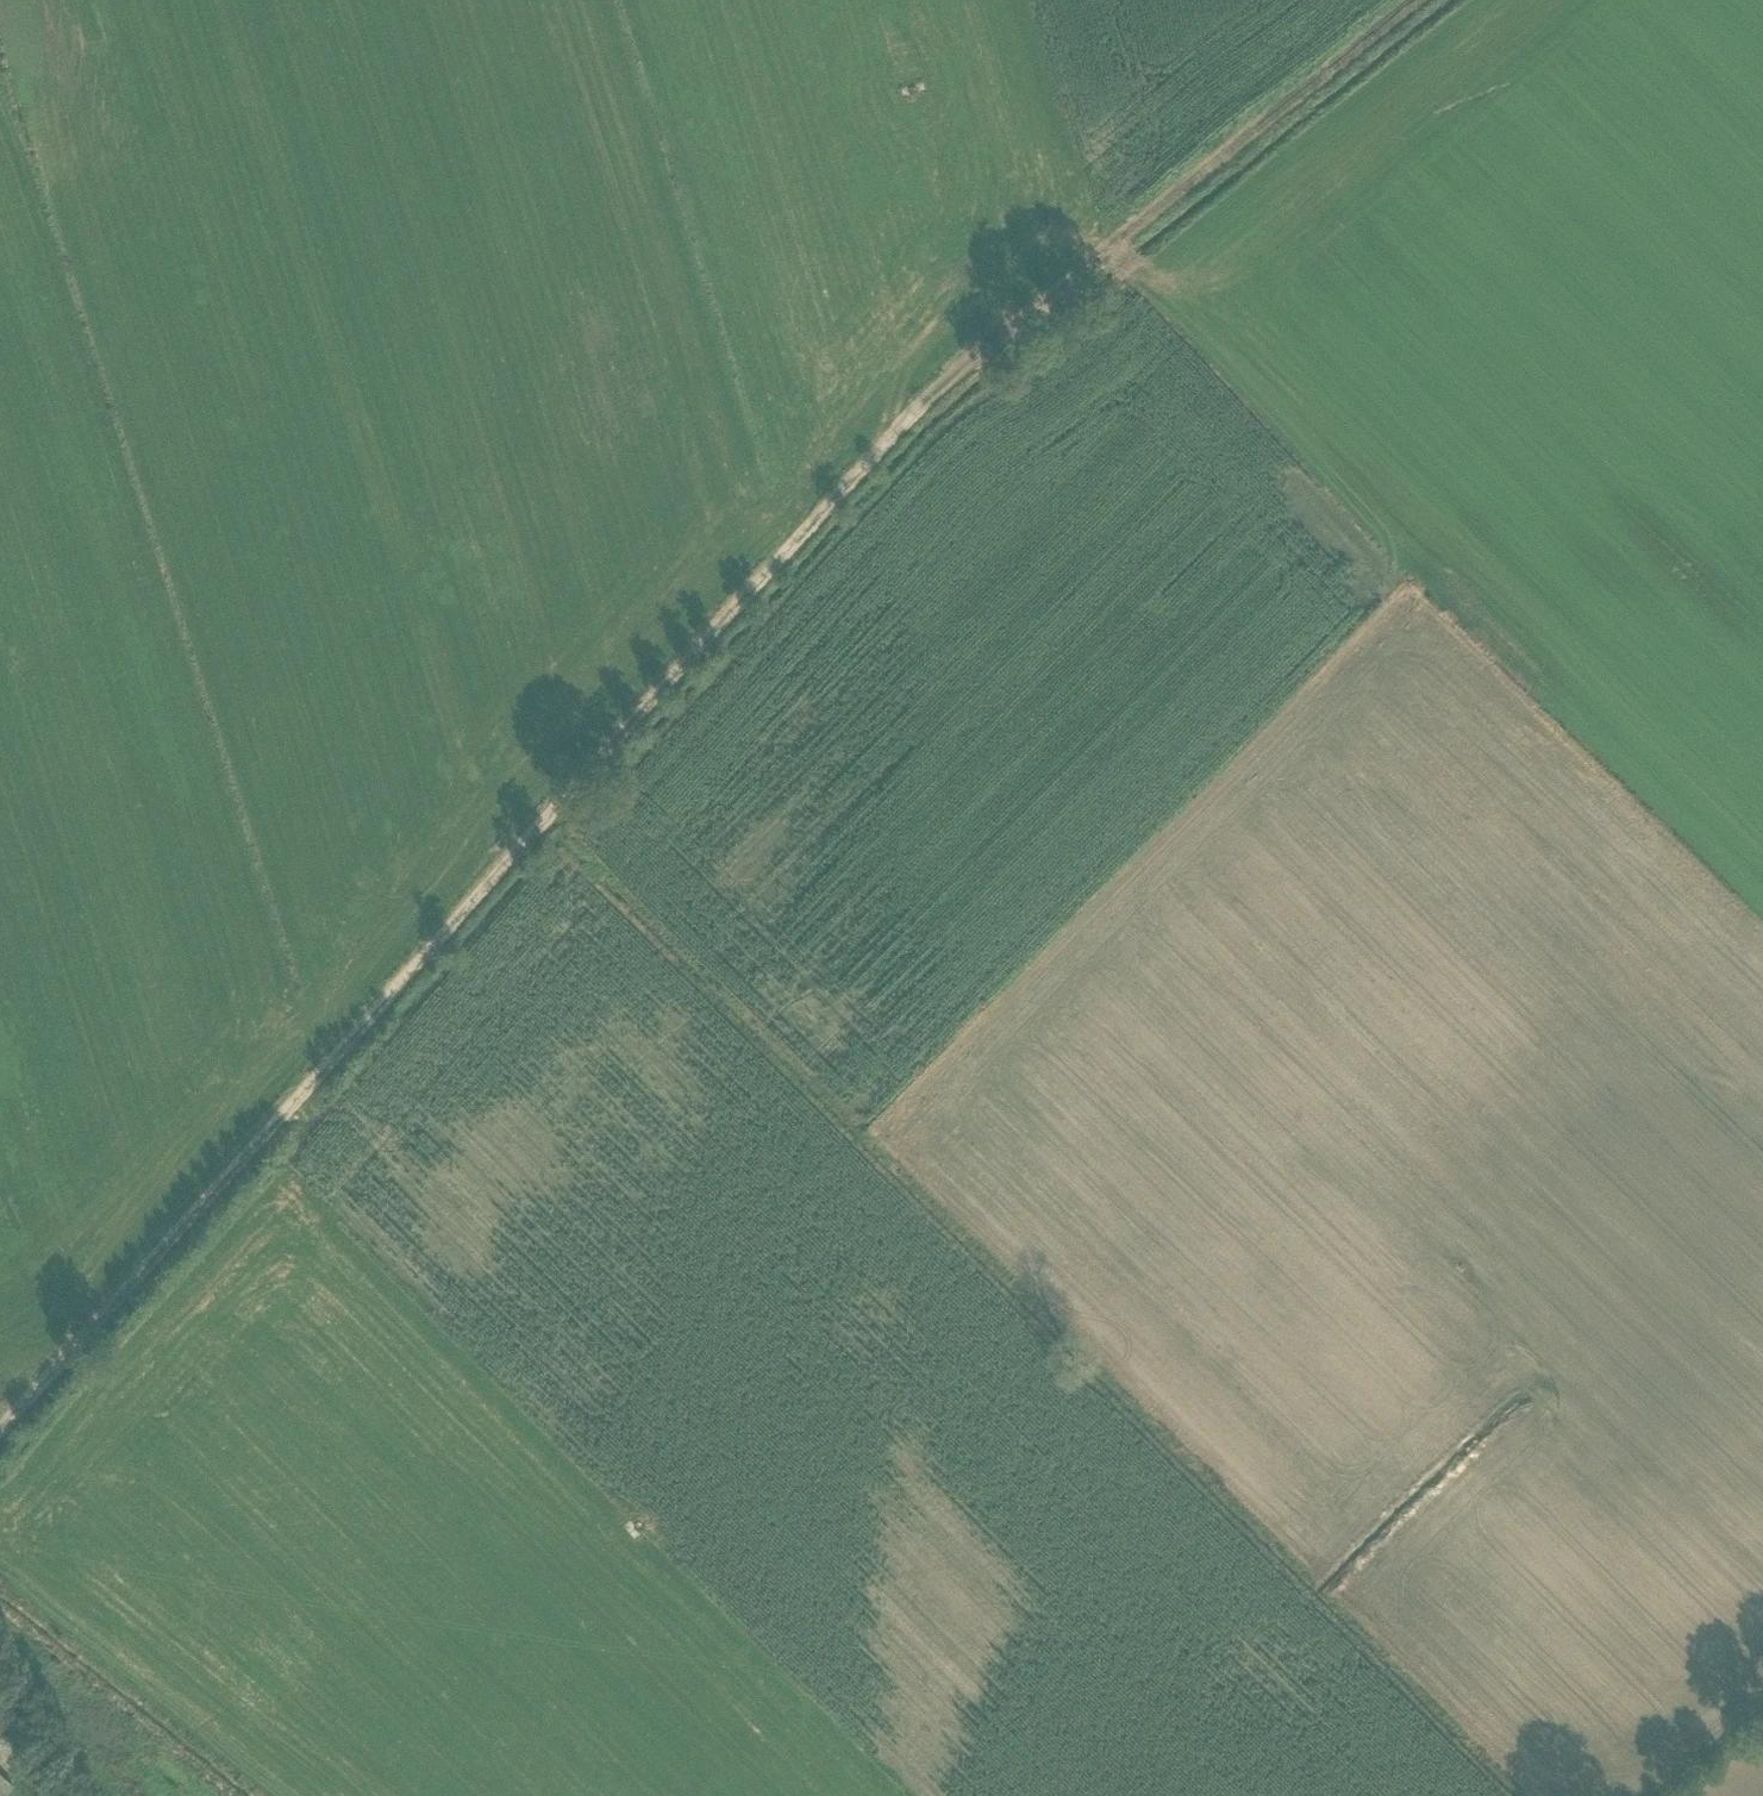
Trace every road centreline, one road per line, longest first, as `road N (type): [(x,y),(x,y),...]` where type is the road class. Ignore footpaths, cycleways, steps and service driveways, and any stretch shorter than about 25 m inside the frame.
road 1 (track): [(1420,0),(940,390),(871,456),(0,1430)]

